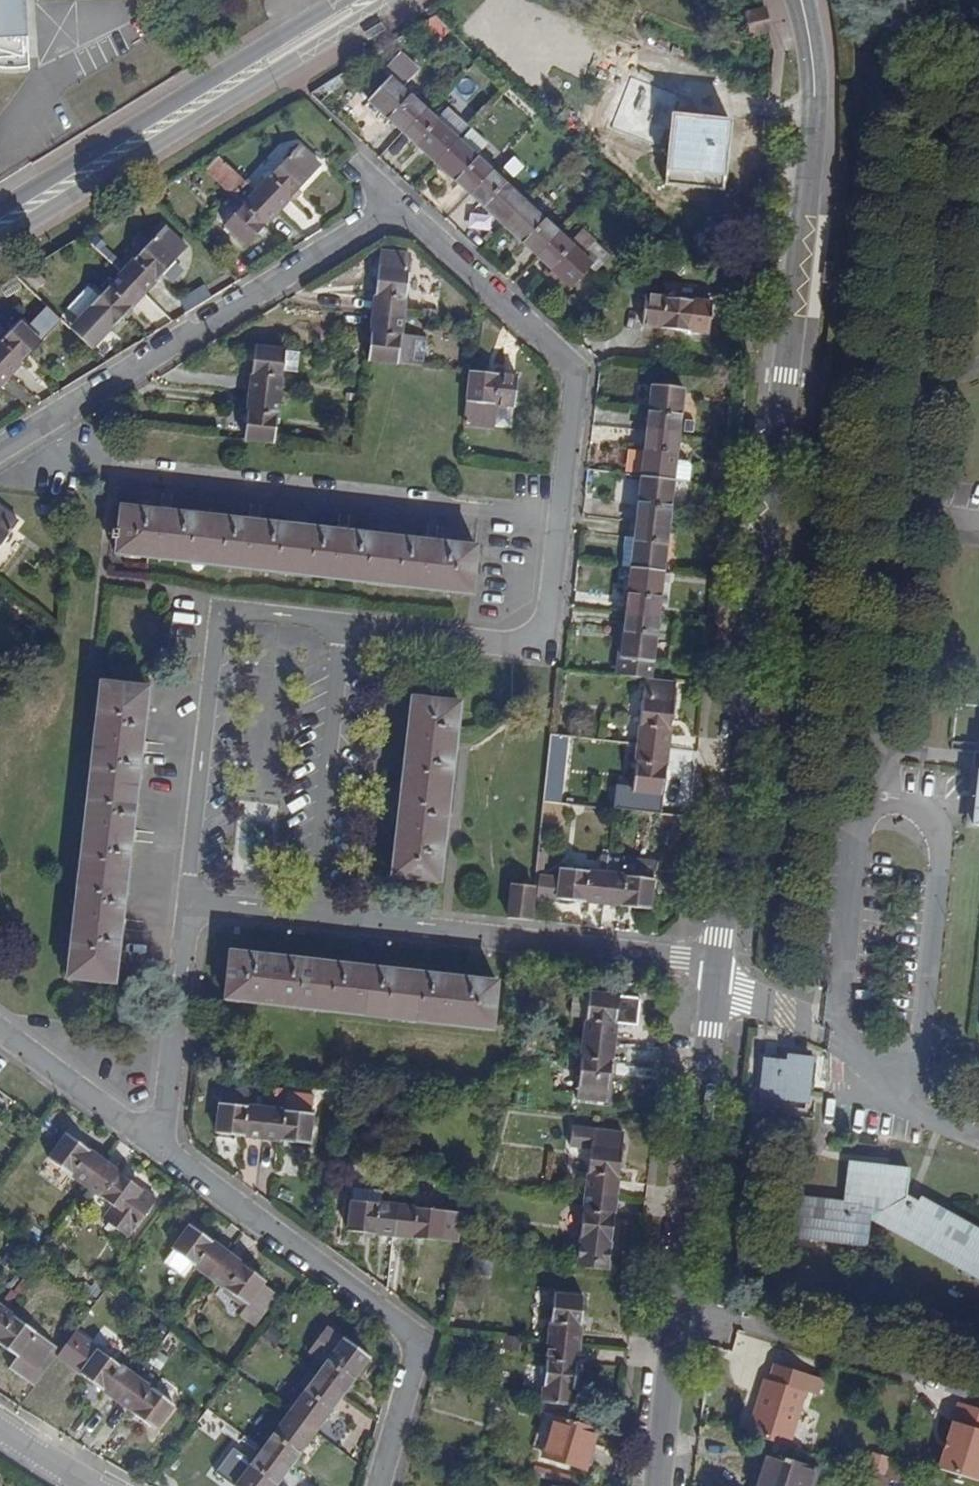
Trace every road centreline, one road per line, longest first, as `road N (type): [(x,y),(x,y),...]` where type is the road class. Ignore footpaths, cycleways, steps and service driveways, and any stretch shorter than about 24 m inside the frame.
road 1 (tertiary): [(798,0),(813,72),(811,134),(712,965)]
road 2 (residential): [(340,625),(538,647),(570,372),(392,207)]
road 3 (tertiary): [(712,965),(654,1485)]
road 4 (residential): [(153,1150),(411,1331),(419,1355),(380,1485)]
road 5 (residential): [(392,207),(0,457)]
road 6 (secondary): [(0,228),(374,0)]
road 7 (residential): [(340,625),(214,612),(184,907)]
road 8 (residential): [(712,965),(305,920)]
road 9 (residential): [(305,920),(340,625)]
road 10 (residential): [(184,907),(153,1150)]
road 11 (residential): [(0,1037),(153,1150)]
road 12 (residential): [(305,920),(184,907)]

